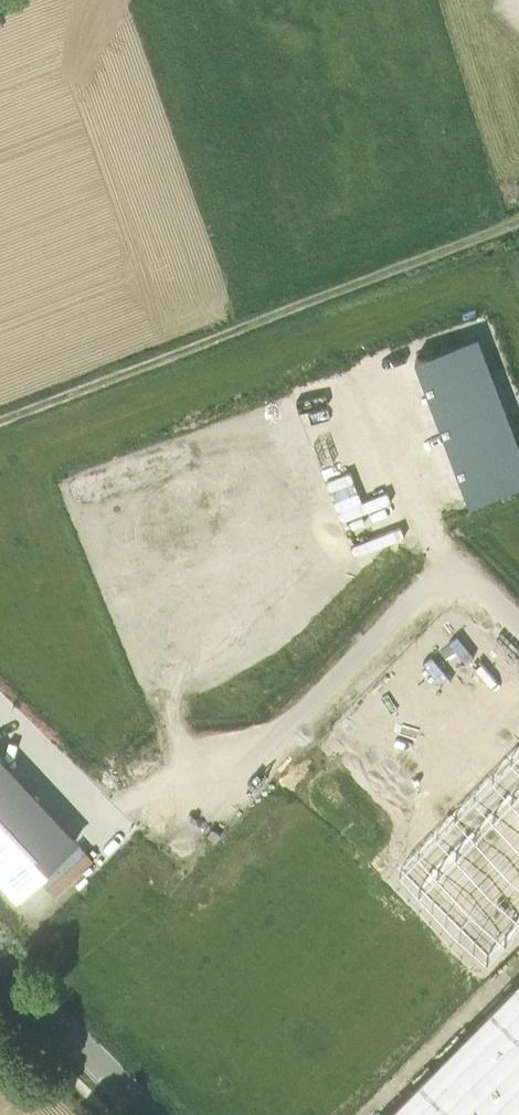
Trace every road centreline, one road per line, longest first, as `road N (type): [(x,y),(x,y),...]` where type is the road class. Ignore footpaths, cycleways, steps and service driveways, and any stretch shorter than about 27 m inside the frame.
road 1 (track): [(0,425),(517,226)]
road 2 (unclassified): [(518,636),(448,568),(278,738),(160,783)]
road 3 (unclassified): [(147,1114),(0,964)]

